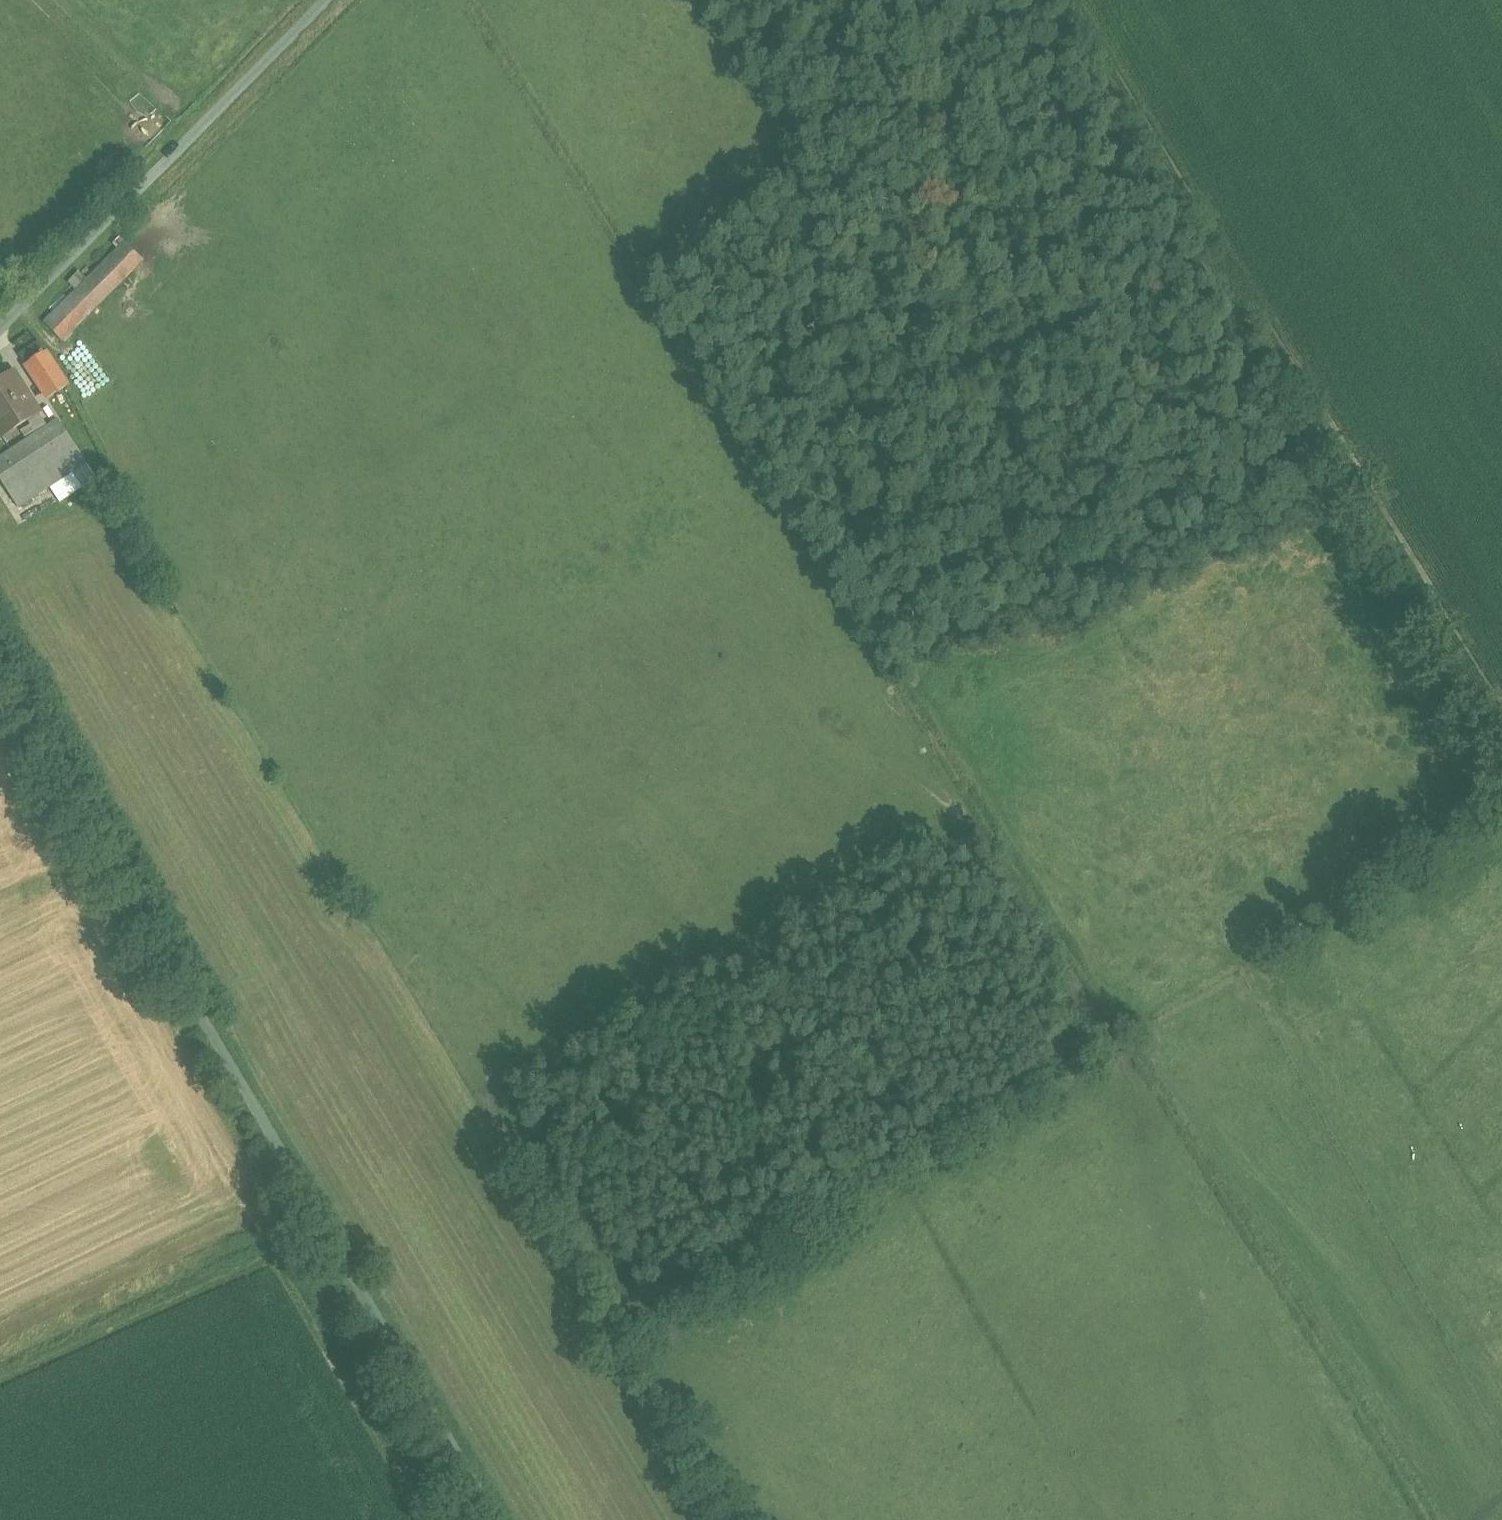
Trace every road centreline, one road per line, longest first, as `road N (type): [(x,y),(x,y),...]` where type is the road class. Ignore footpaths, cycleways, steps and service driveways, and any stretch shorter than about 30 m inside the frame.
road 1 (unclassified): [(0,657),(501,1519)]
road 2 (unclassified): [(329,0),(0,326)]

